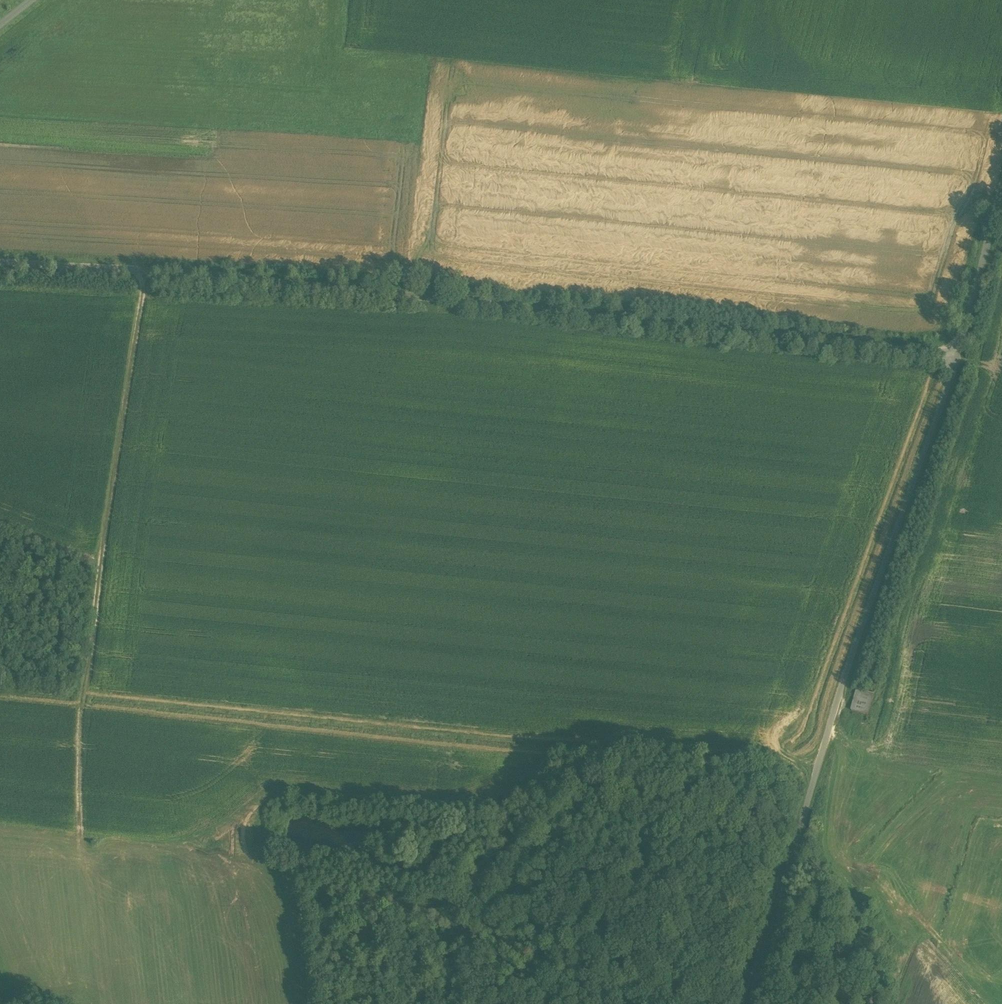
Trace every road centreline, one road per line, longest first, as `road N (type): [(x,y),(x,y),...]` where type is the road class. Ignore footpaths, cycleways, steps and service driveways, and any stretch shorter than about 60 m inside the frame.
road 1 (unclassified): [(0,263),(410,288),(953,353)]
road 2 (unclassified): [(750,1003),(820,756),(953,353)]
road 3 (unclassified): [(953,353),(1001,165)]

